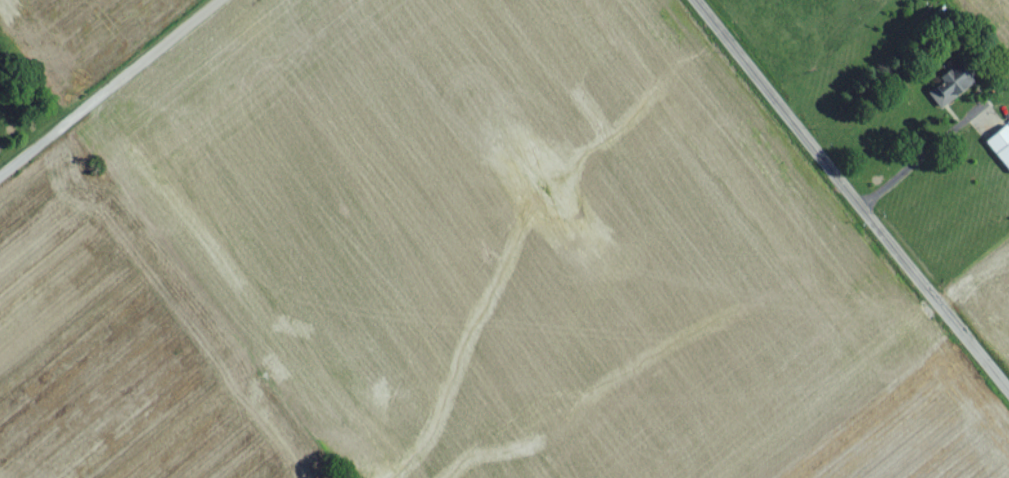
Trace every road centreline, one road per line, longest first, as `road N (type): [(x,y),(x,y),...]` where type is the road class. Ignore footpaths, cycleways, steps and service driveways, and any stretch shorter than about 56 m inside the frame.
road 1 (residential): [(1008,391),(692,0)]
road 2 (residential): [(0,182),(226,0)]

